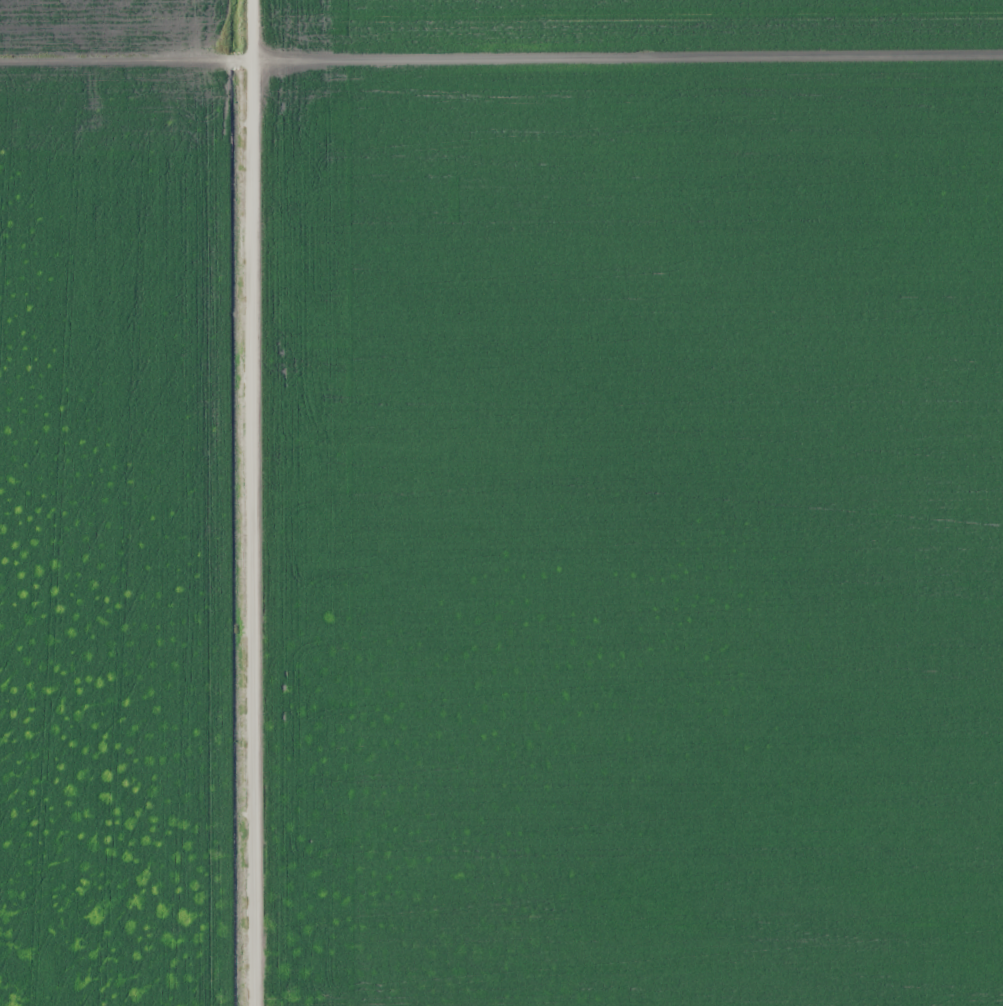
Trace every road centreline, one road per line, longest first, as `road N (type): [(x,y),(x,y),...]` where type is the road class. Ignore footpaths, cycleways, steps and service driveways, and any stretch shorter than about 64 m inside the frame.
road 1 (residential): [(257,1005),(253,0)]
road 2 (residential): [(0,71),(1002,64)]

